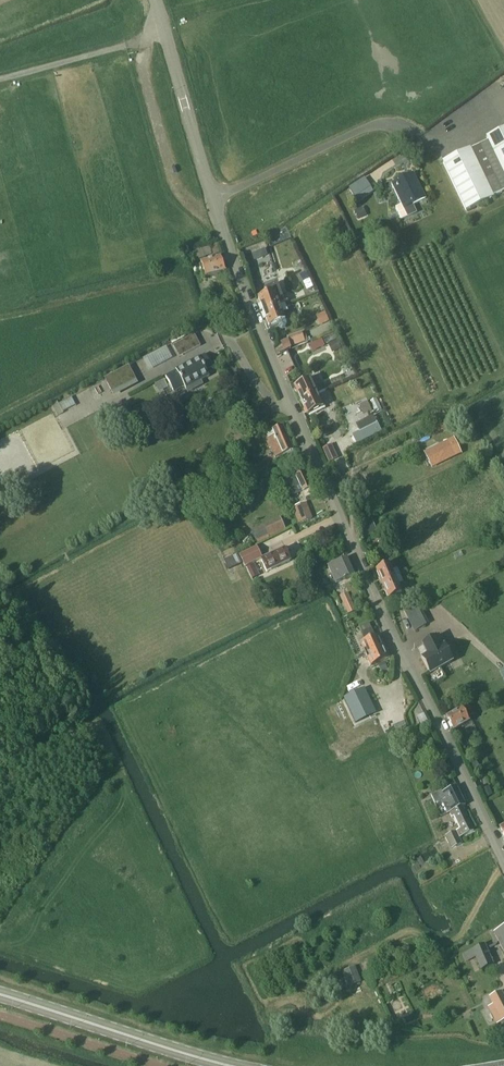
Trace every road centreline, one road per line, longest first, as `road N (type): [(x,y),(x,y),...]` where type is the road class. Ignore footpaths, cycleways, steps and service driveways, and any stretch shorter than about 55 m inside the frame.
road 1 (unclassified): [(503,862),(300,430),(212,200)]
road 2 (secondary): [(233,1065),(0,994)]
road 3 (unclassified): [(212,200),(364,129),(383,124),(409,137)]
road 4 (unclassified): [(212,200),(153,0)]

